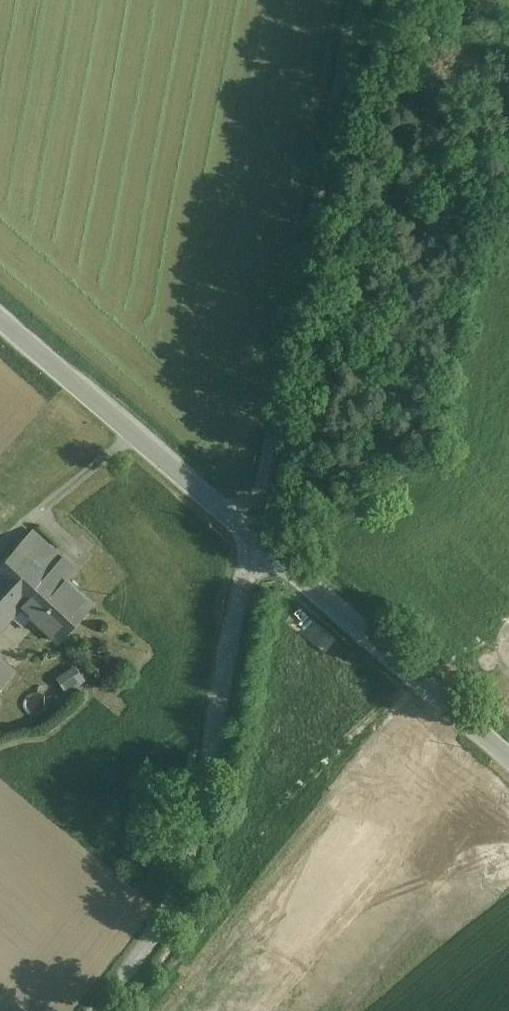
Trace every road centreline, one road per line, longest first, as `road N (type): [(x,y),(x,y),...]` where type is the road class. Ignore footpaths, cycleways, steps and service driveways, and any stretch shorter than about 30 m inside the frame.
road 1 (unclassified): [(358,0),(253,536)]
road 2 (unclassified): [(253,536),(186,879),(156,933),(95,1010)]
road 3 (tertiary): [(253,536),(508,757)]
road 4 (tertiary): [(0,319),(253,536)]

